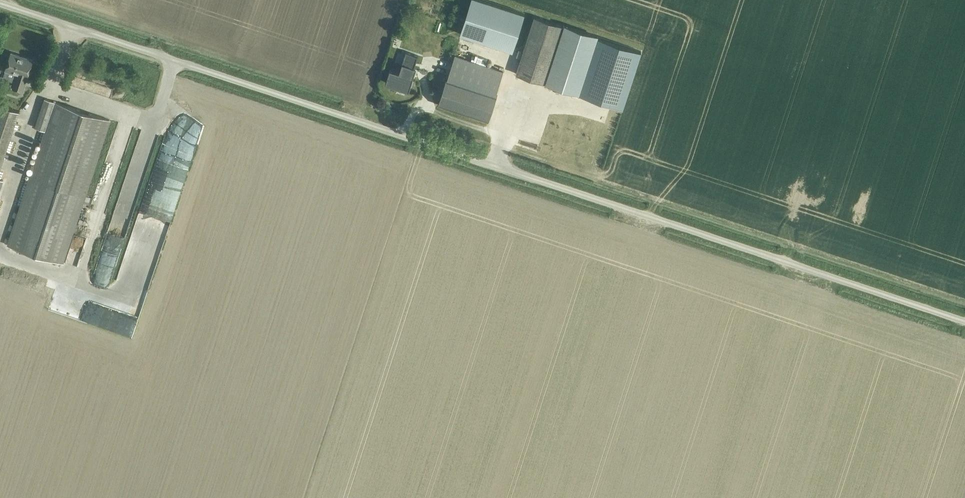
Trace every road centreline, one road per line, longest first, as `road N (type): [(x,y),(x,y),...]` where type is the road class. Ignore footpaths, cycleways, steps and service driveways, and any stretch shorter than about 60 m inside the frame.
road 1 (unclassified): [(964,321),(0,3)]

